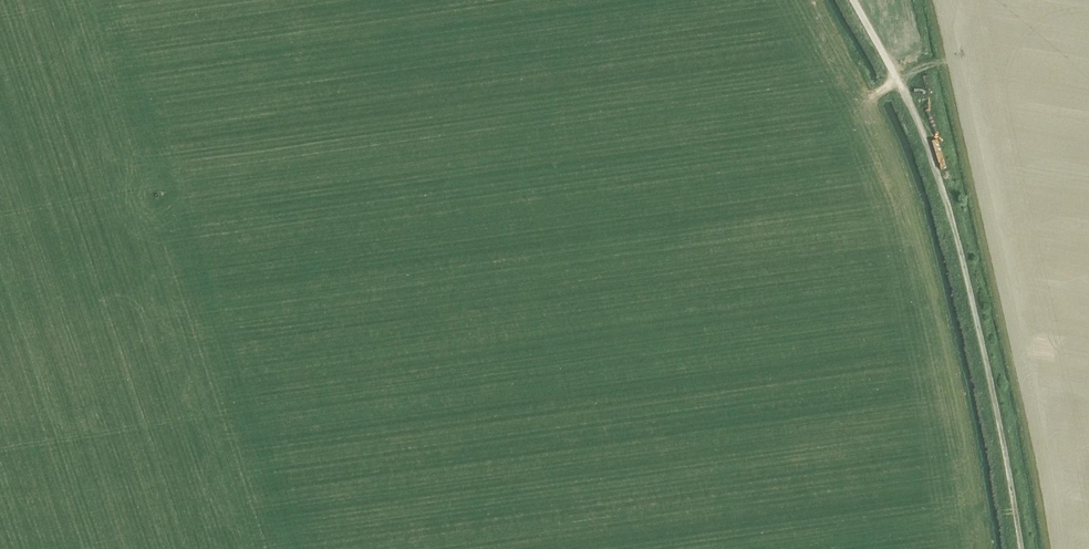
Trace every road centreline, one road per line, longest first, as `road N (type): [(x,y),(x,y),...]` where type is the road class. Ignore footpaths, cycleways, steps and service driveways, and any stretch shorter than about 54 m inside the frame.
road 1 (track): [(1021,548),(950,209),(909,101),(853,0)]

